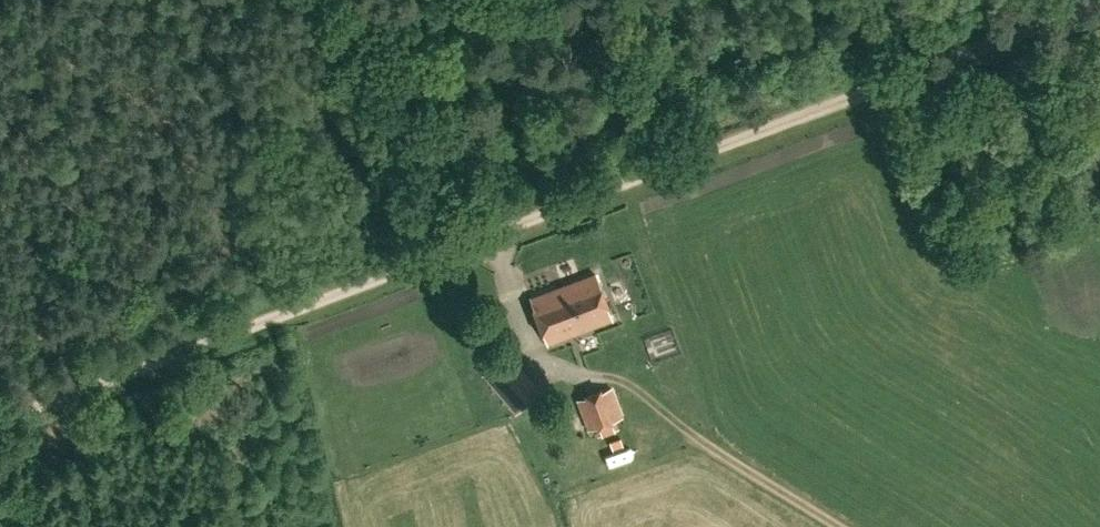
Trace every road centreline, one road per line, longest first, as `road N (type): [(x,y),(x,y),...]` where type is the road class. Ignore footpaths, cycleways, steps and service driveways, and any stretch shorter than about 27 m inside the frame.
road 1 (track): [(0,419),(1099,2)]
road 2 (track): [(485,237),(533,352),(638,388),(840,526)]

